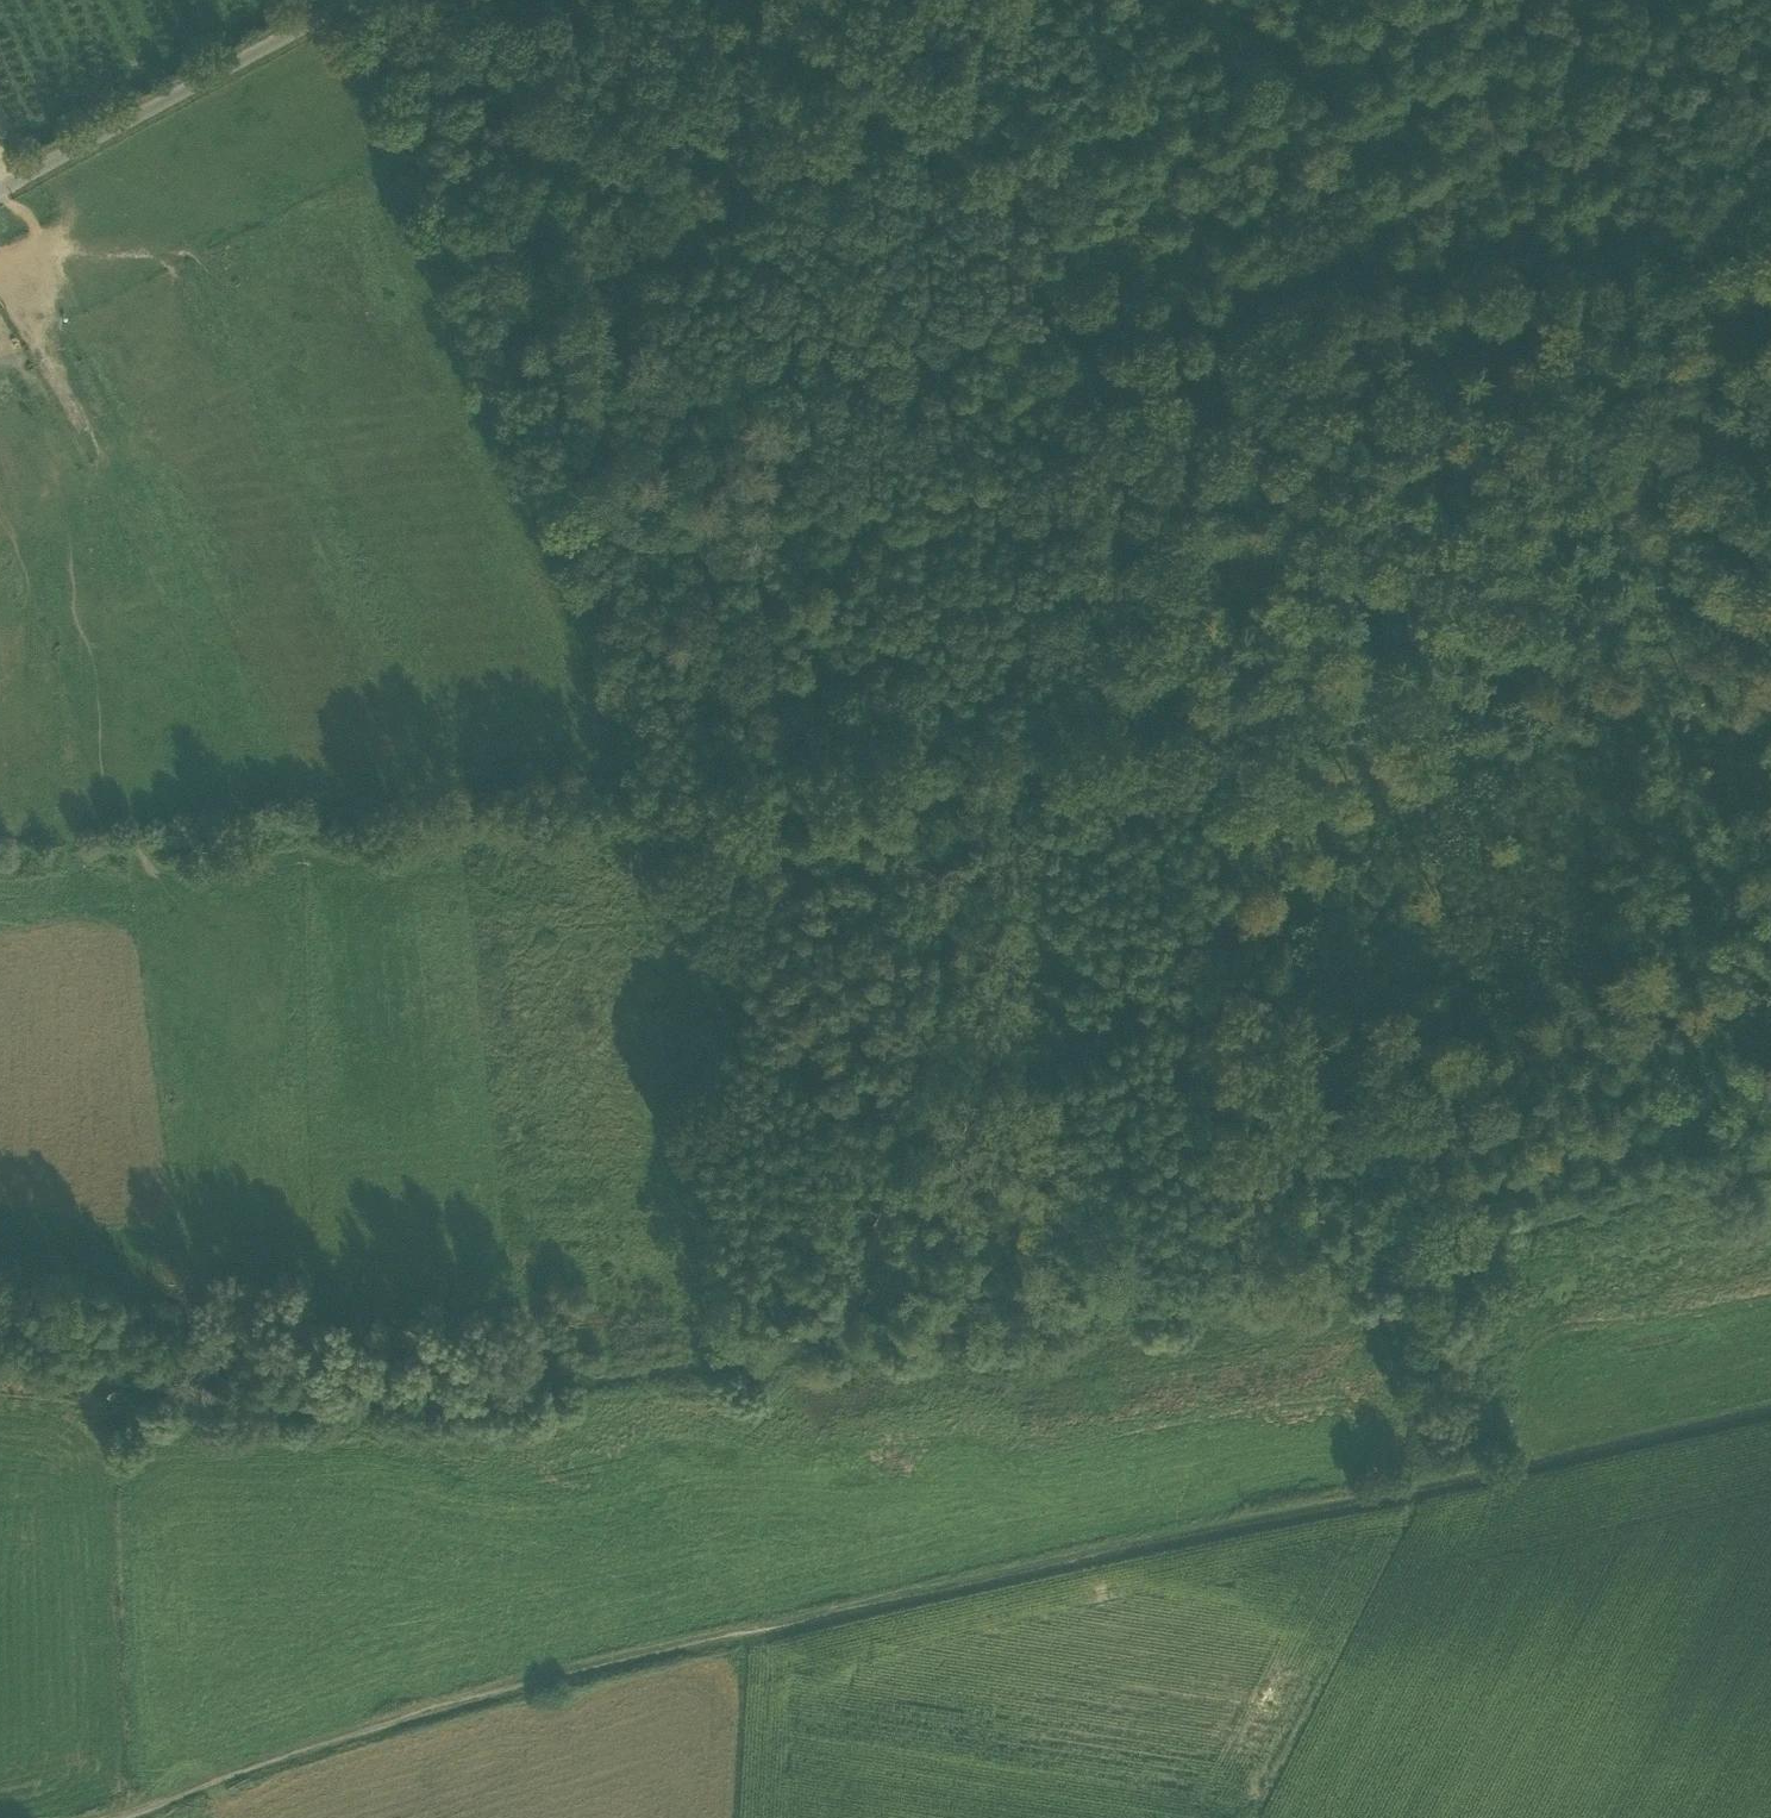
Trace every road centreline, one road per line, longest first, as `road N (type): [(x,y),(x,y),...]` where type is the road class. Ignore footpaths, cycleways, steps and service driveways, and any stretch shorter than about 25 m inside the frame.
road 1 (track): [(1770,1406),(1493,1476),(1058,1560),(542,1678),(99,1817)]
road 2 (track): [(1770,639),(1239,735)]
road 3 (unclassified): [(0,186),(356,0)]

